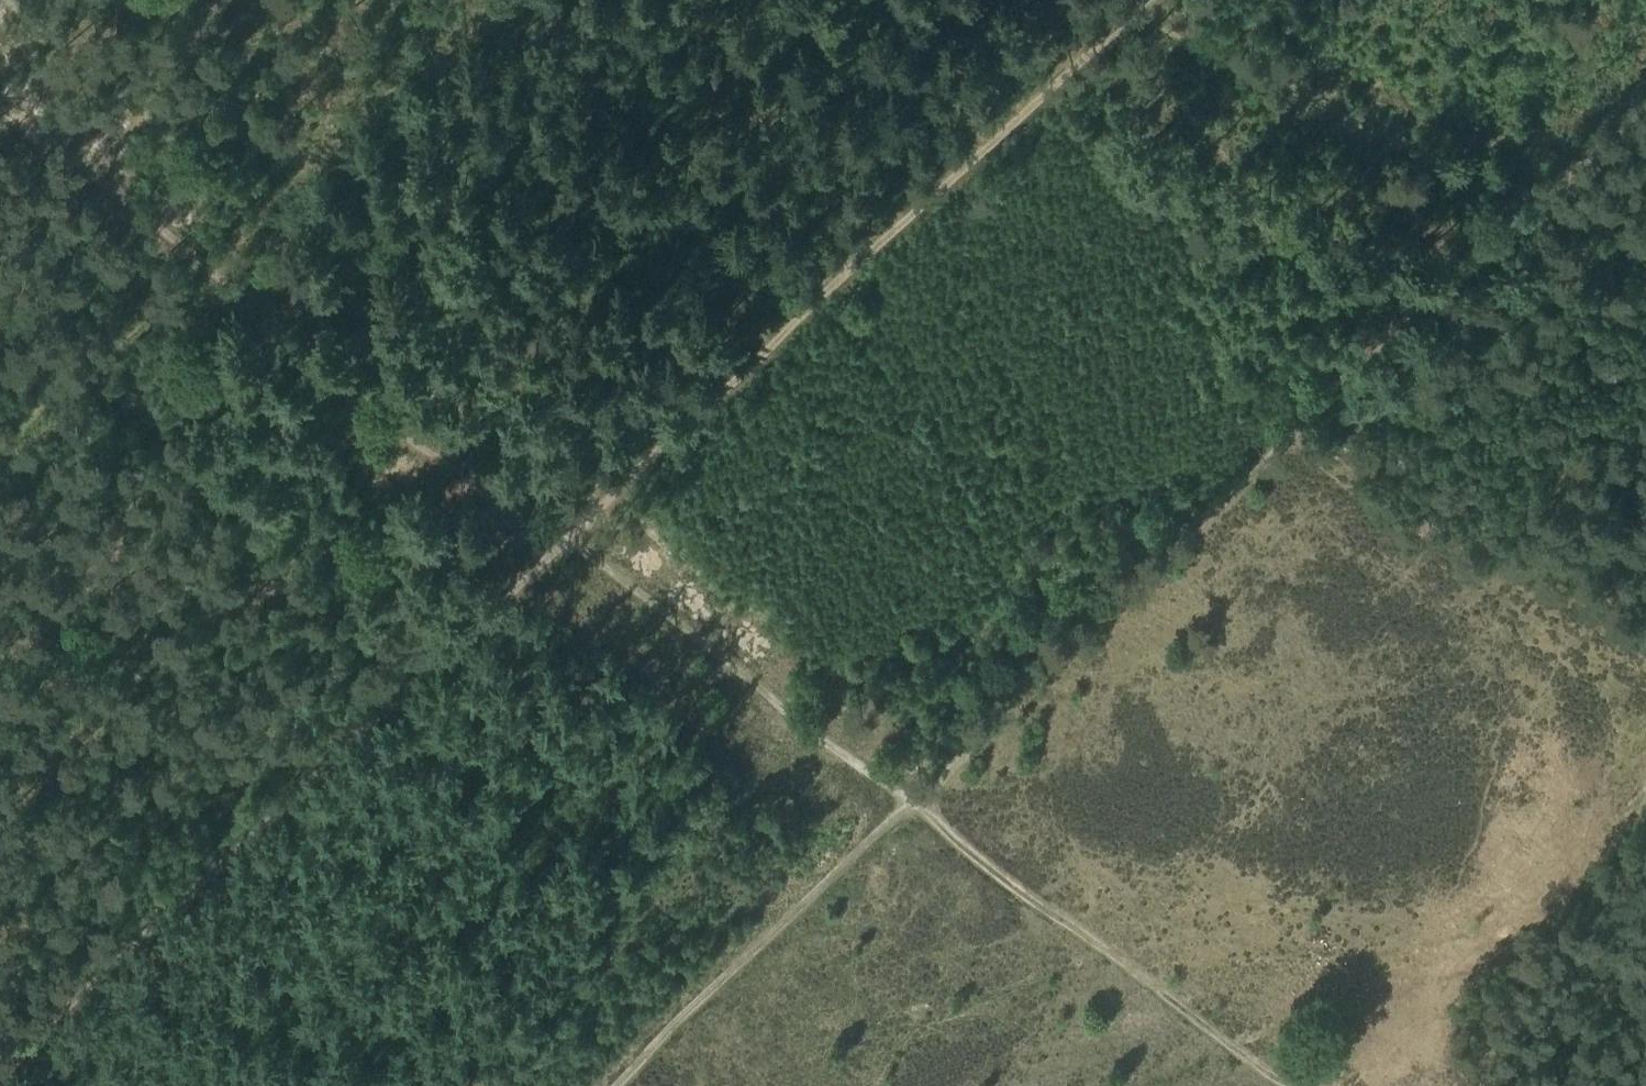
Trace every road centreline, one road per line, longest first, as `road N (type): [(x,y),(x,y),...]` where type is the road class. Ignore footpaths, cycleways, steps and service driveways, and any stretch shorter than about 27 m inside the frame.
road 1 (track): [(551,531),(0,1038)]
road 2 (track): [(501,0),(0,449)]

